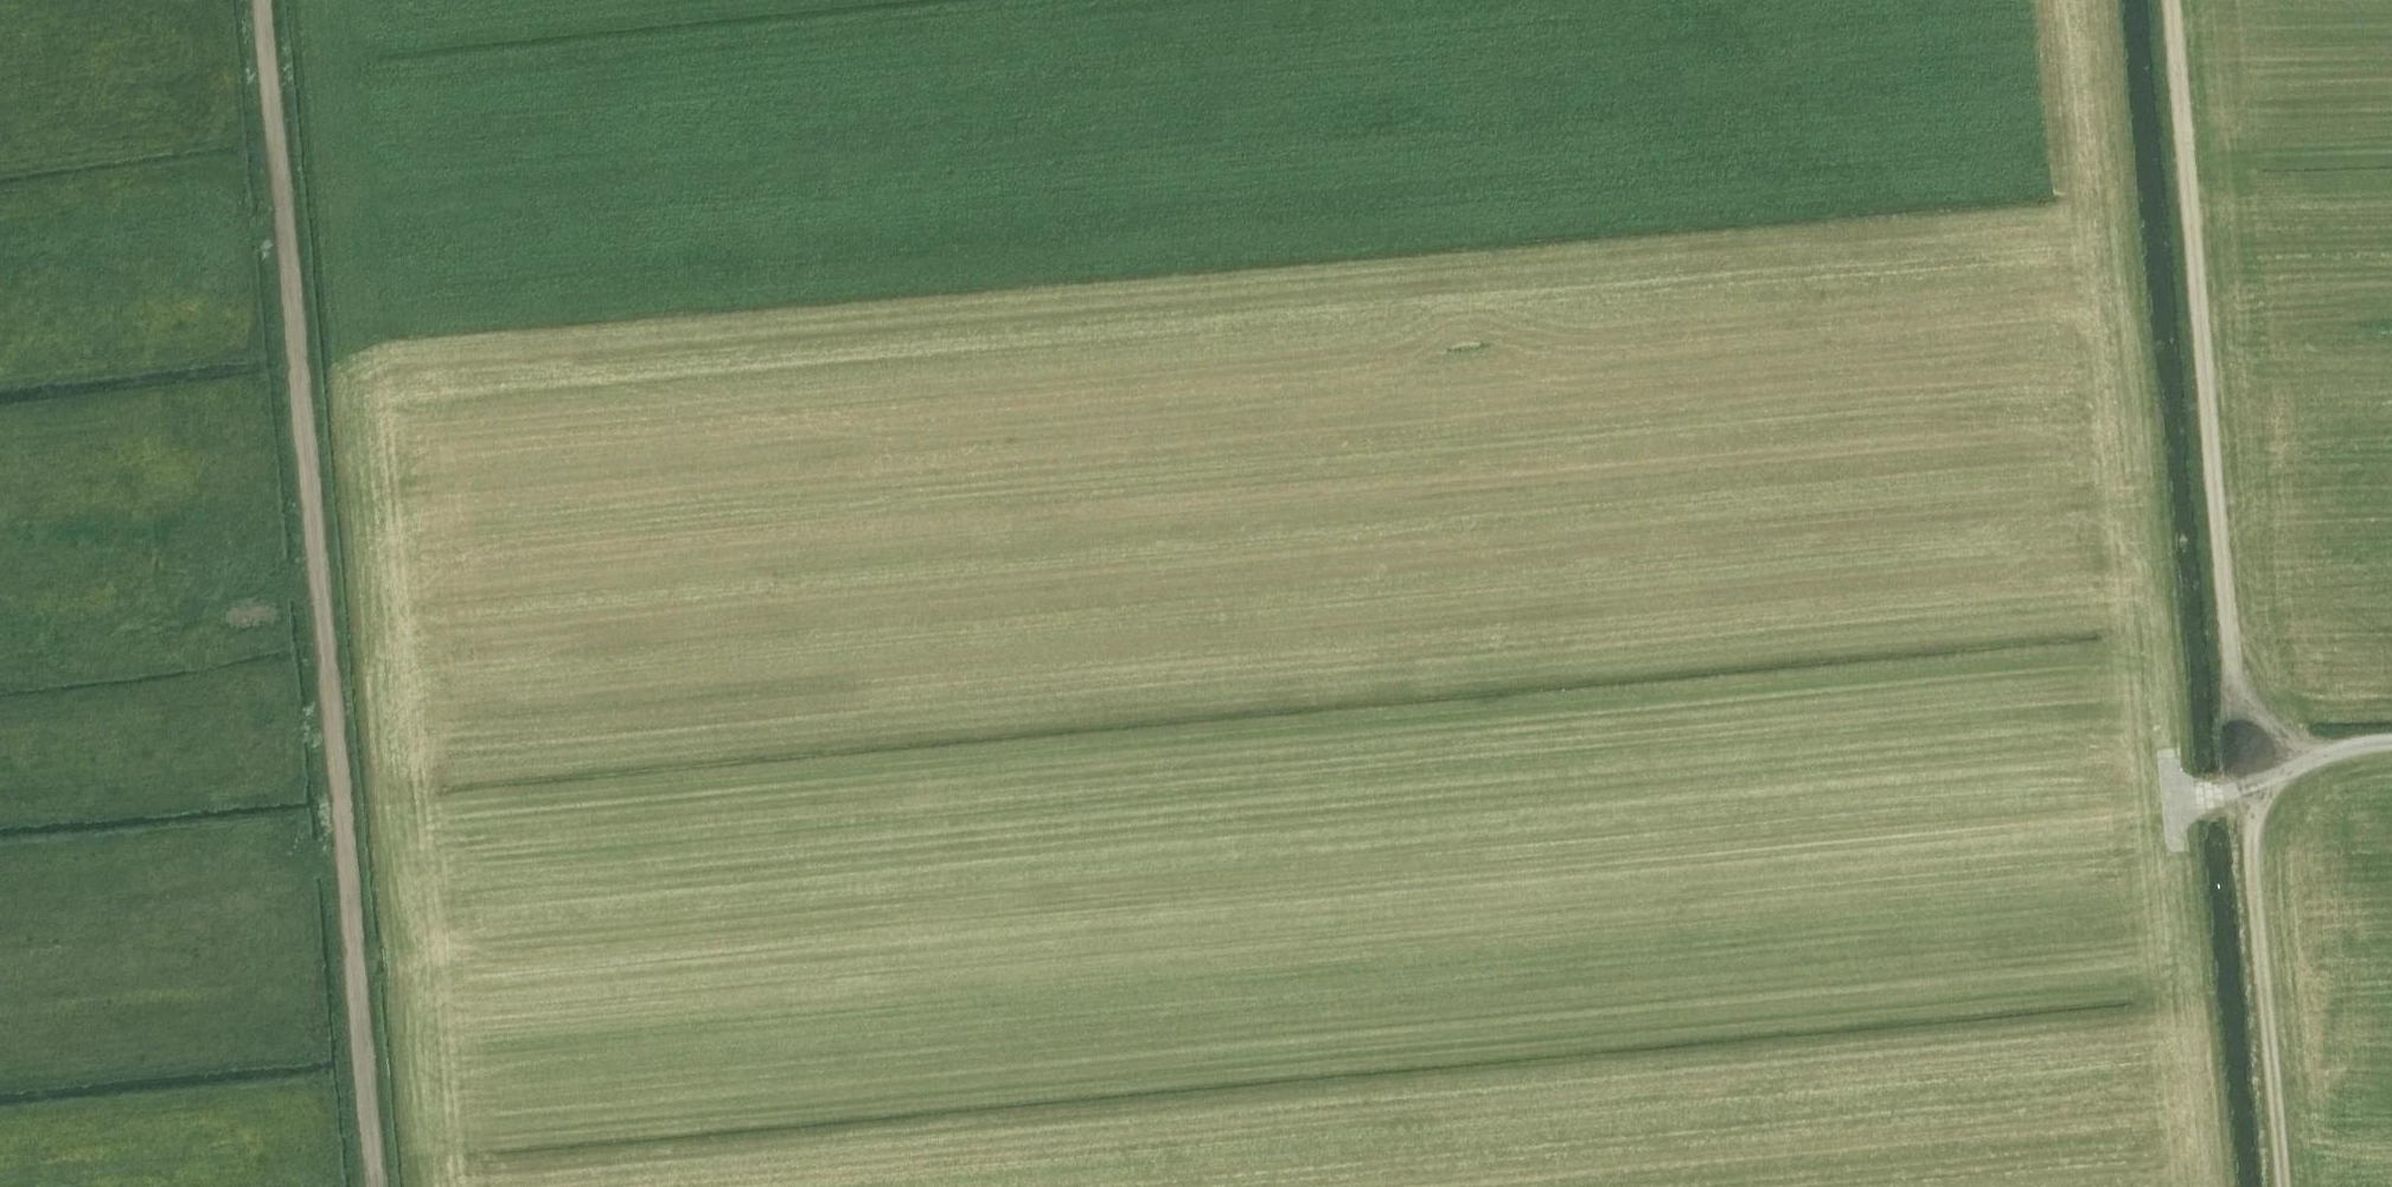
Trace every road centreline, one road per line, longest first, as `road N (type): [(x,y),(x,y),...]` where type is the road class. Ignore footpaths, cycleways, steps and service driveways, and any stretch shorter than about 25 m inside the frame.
road 1 (track): [(2175,0),(2289,1186)]
road 2 (track): [(377,1186),(264,0)]

